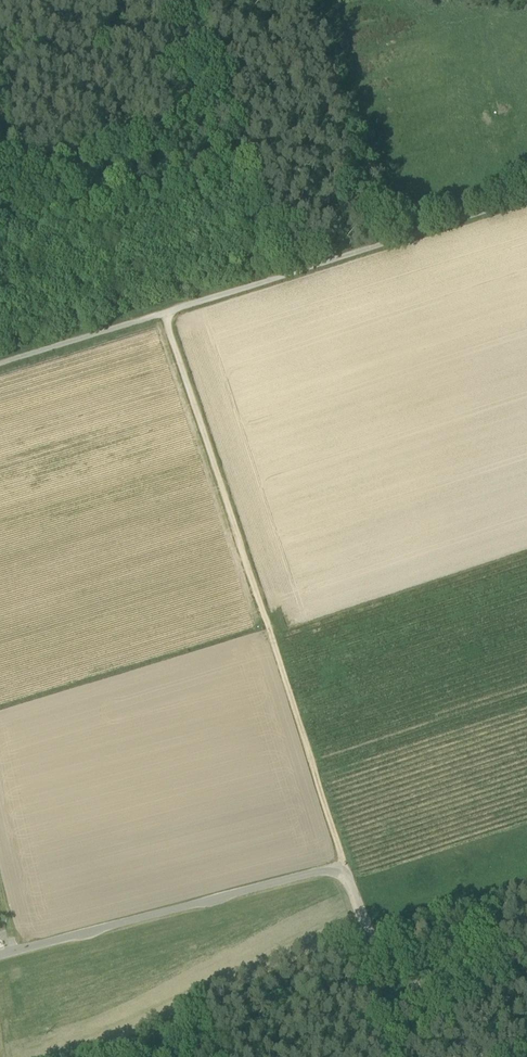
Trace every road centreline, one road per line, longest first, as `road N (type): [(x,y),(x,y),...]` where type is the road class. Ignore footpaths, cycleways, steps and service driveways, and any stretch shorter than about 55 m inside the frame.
road 1 (track): [(164,309),(348,871)]
road 2 (track): [(164,309),(526,196)]
road 3 (track): [(203,0),(200,20),(296,268)]
road 4 (track): [(0,360),(164,309)]

